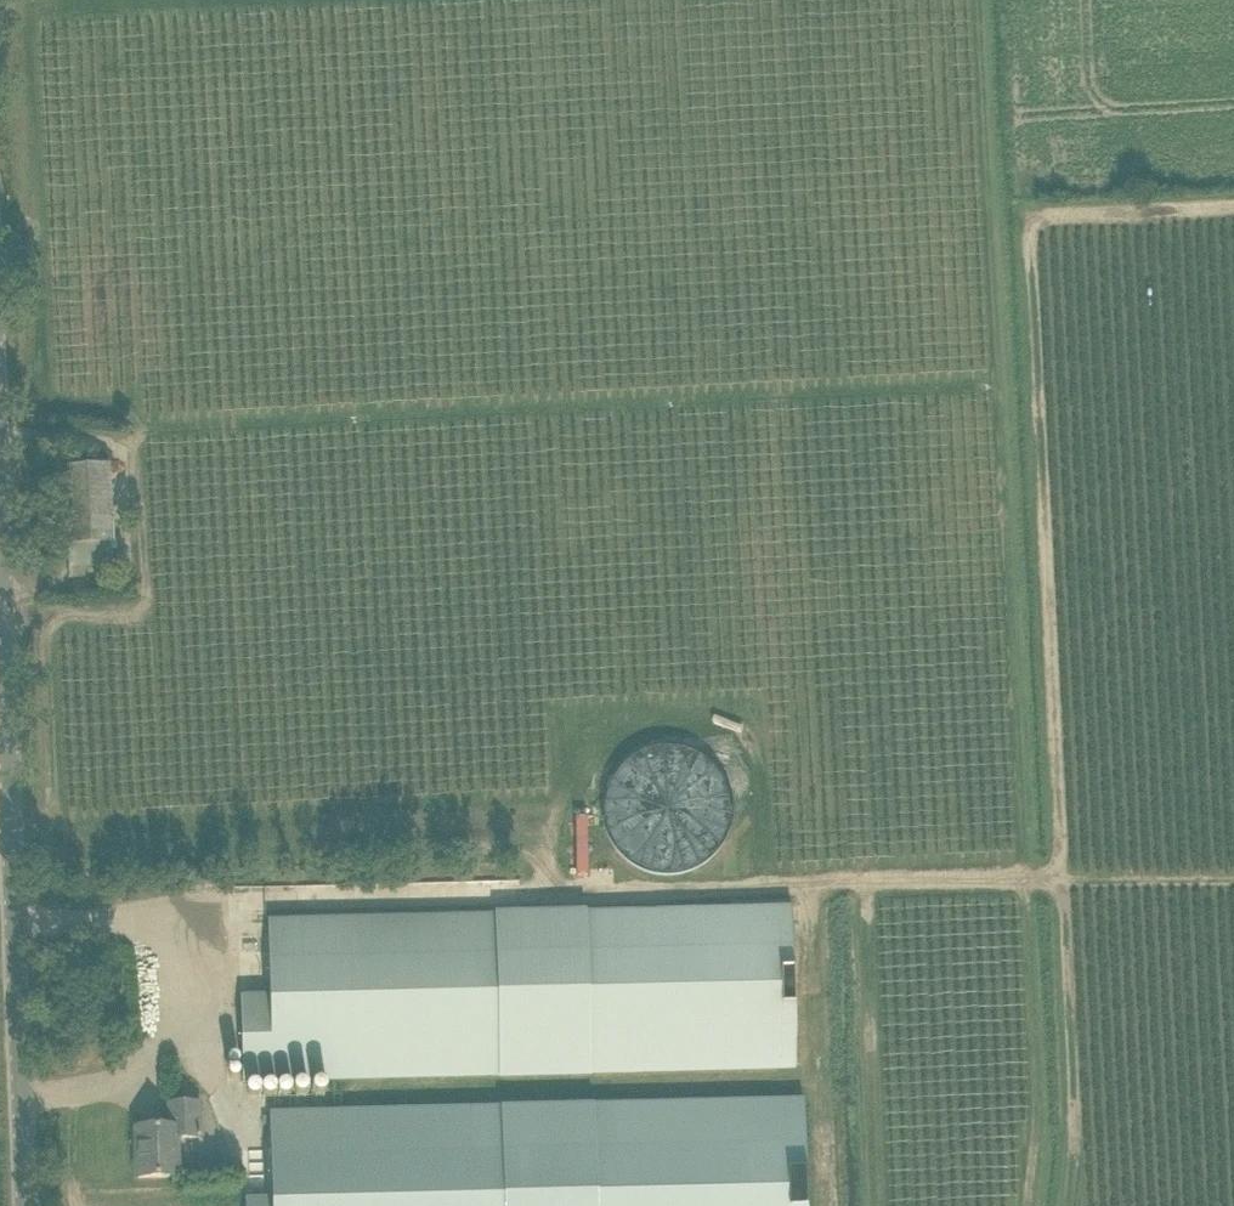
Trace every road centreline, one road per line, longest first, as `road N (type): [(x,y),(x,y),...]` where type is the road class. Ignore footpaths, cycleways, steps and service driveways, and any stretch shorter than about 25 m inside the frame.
road 1 (unclassified): [(31,1205),(0,536)]

